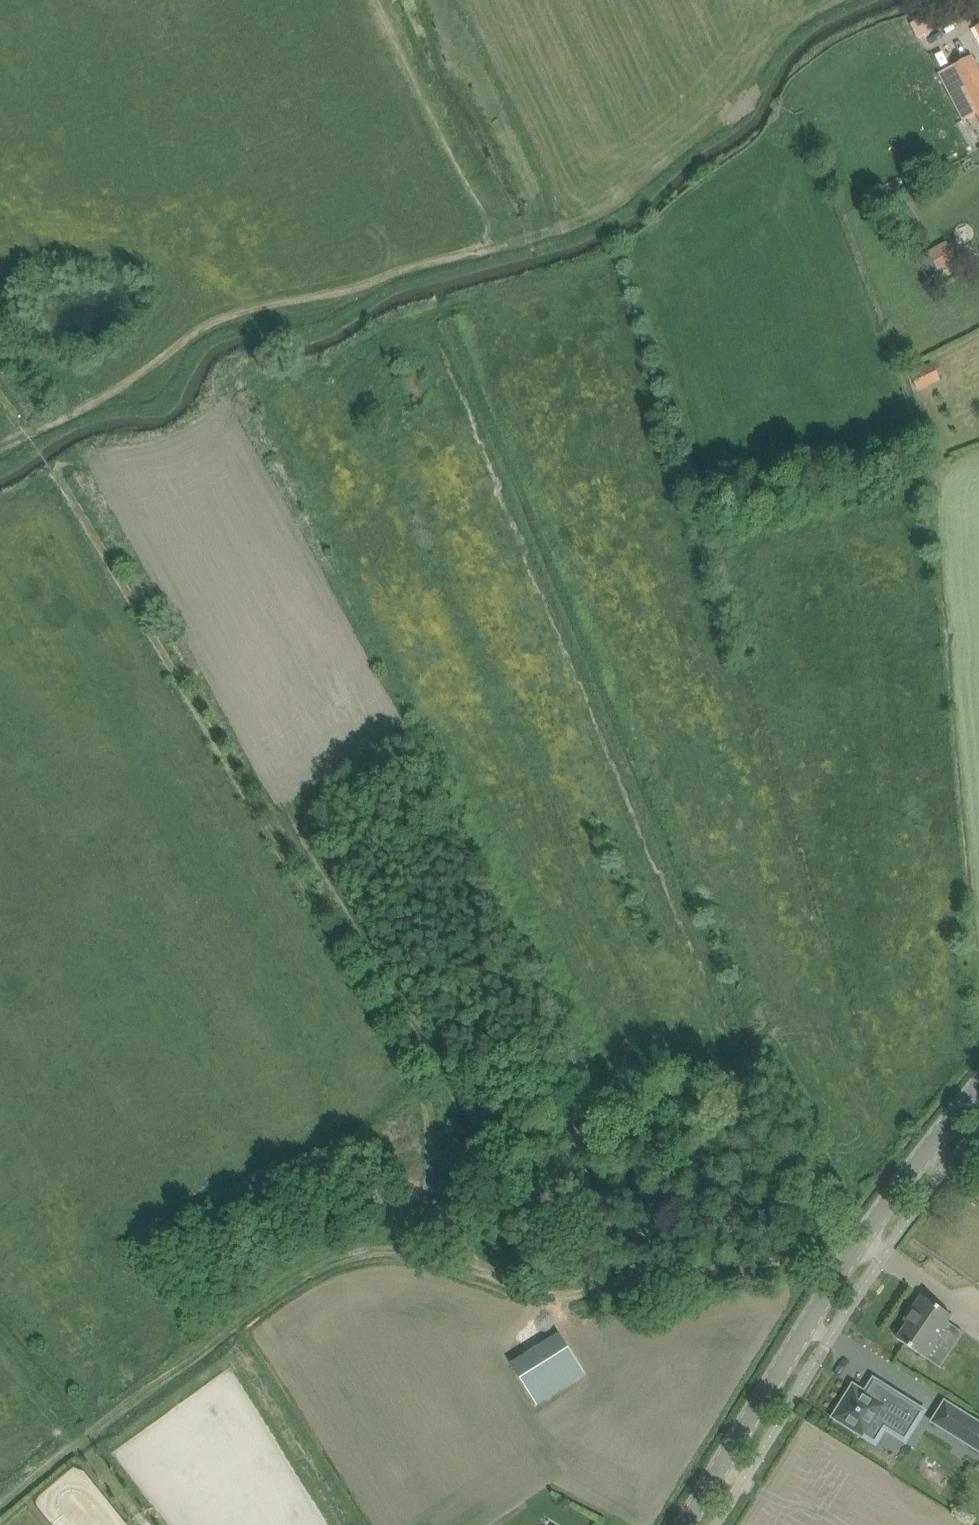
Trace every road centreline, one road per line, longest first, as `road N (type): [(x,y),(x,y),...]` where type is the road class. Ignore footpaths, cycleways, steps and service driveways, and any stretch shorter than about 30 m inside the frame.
road 1 (tertiary): [(681,1524),(881,1207),(978,1091)]
road 2 (track): [(426,1257),(375,1245),(325,1257),(0,1510)]
road 3 (track): [(887,1246),(823,1246),(544,1294),(426,1257)]

